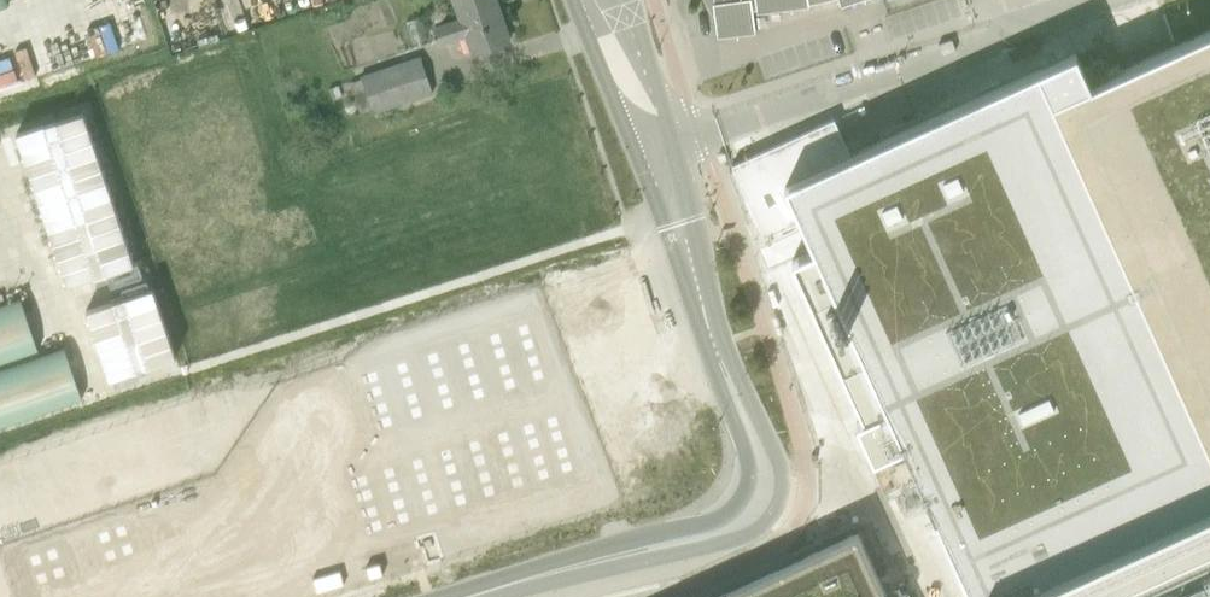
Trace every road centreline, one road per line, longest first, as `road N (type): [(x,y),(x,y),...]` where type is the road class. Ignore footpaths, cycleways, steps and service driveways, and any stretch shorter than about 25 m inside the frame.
road 1 (tertiary): [(601,561),(653,561),(740,540),(758,529),(780,495),(776,455),(718,355)]
road 2 (tertiary): [(718,355),(745,455),(734,501),(711,520),(601,561)]
road 3 (tertiary): [(718,355),(649,148)]
road 4 (tertiary): [(649,148),(599,0)]
road 5 (tertiary): [(473,596),(601,561)]

